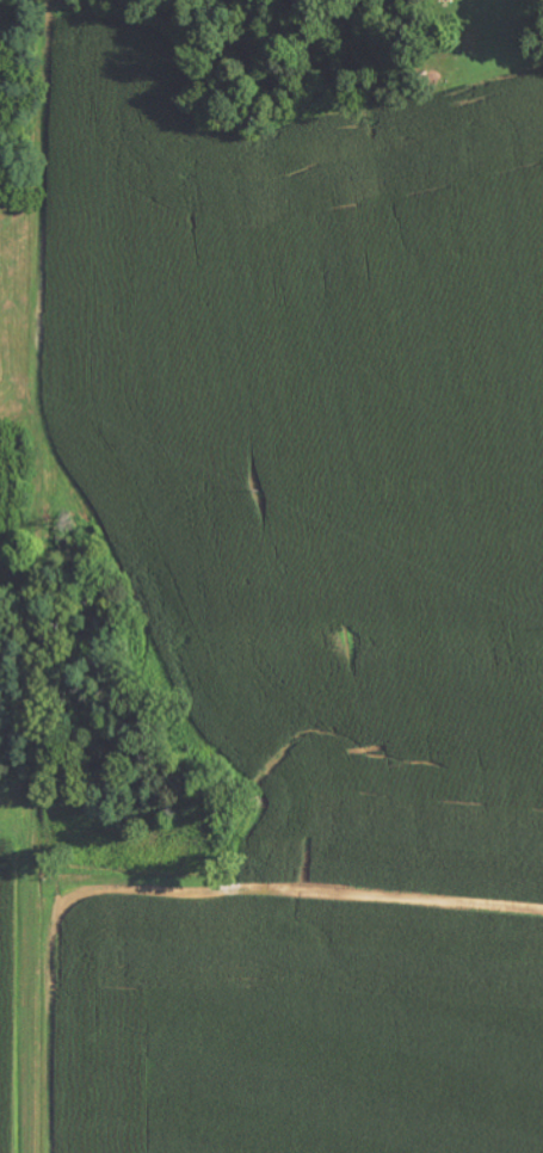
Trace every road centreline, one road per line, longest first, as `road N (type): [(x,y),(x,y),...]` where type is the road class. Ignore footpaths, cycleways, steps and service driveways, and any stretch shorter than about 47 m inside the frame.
road 1 (residential): [(37,439),(43,0)]

